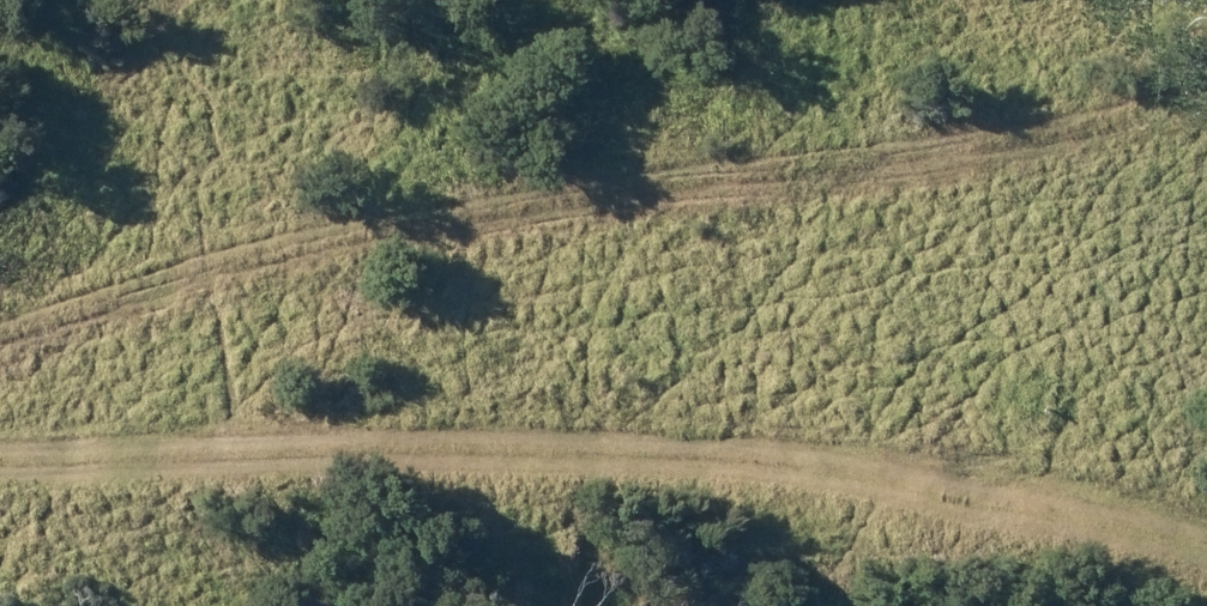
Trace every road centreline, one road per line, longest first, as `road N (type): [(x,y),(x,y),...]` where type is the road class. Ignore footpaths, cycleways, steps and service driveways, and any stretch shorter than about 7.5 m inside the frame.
road 1 (track): [(0,360),(382,239),(973,156),(1206,95)]
road 2 (track): [(0,457),(681,452),(1078,525),(1206,557)]

